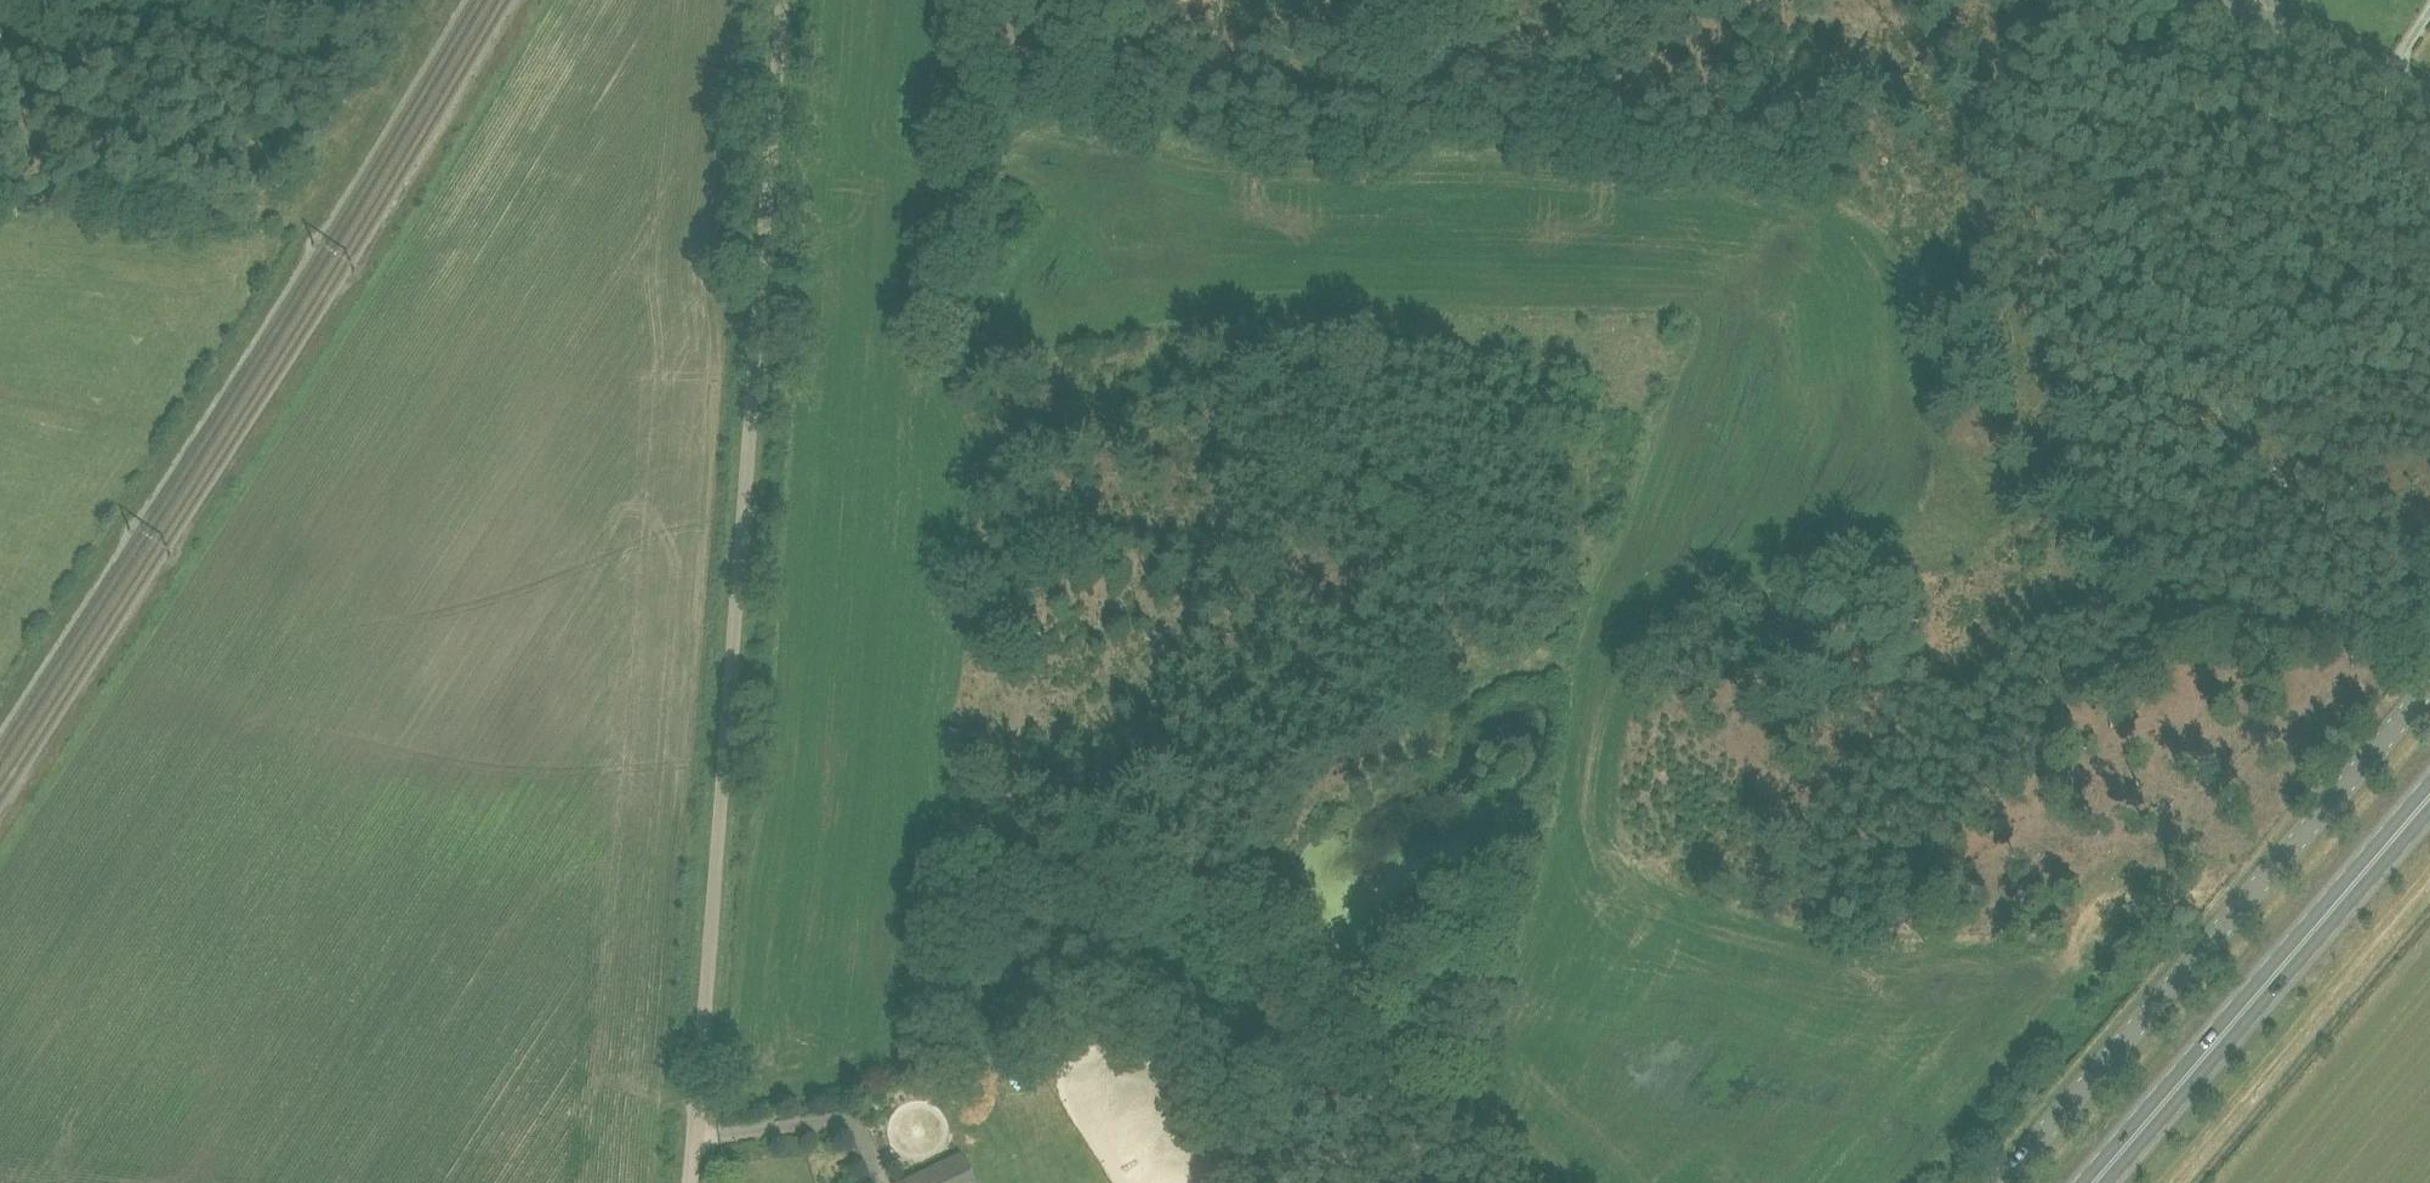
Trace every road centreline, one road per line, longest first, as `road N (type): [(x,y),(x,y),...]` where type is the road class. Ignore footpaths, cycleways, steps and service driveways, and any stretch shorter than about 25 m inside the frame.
road 1 (track): [(782,0),(693,1182)]
road 2 (unclassified): [(2003,1182),(2429,691)]
road 3 (primary): [(2093,1182),(2429,797)]
road 4 (unclassified): [(2429,92),(2227,0)]

